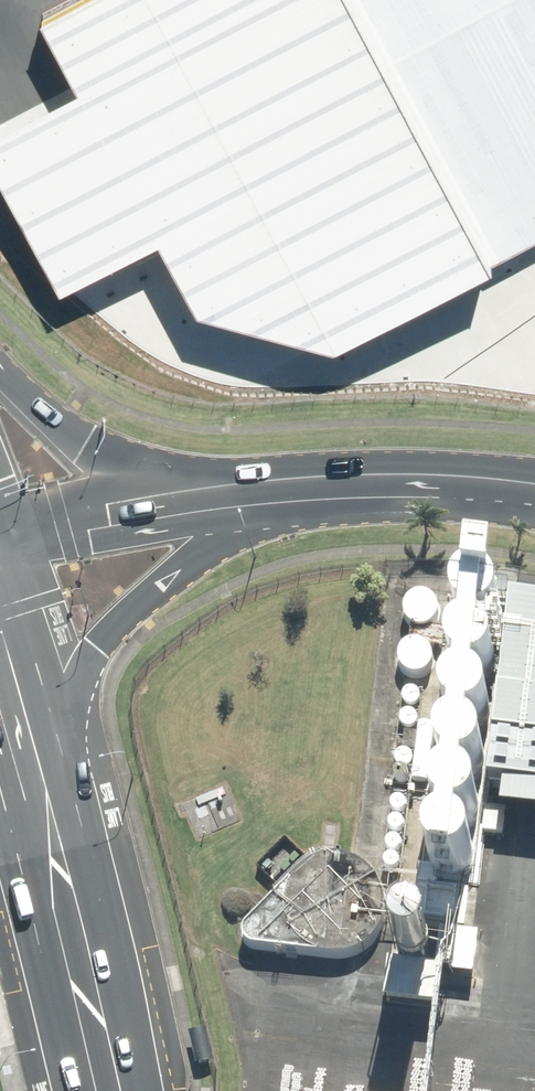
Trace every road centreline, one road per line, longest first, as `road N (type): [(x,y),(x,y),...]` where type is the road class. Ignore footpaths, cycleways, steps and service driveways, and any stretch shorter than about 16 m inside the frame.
road 1 (primary): [(408,472),(277,510),(216,540),(131,604),(90,648),(32,770)]
road 2 (primary): [(32,770),(112,1090)]
road 3 (primary): [(0,371),(71,435),(123,466),(188,486)]
road 4 (secondary): [(408,472),(188,486)]
road 5 (secondary): [(188,486),(0,528)]
road 6 (secondary): [(534,486),(408,472)]

